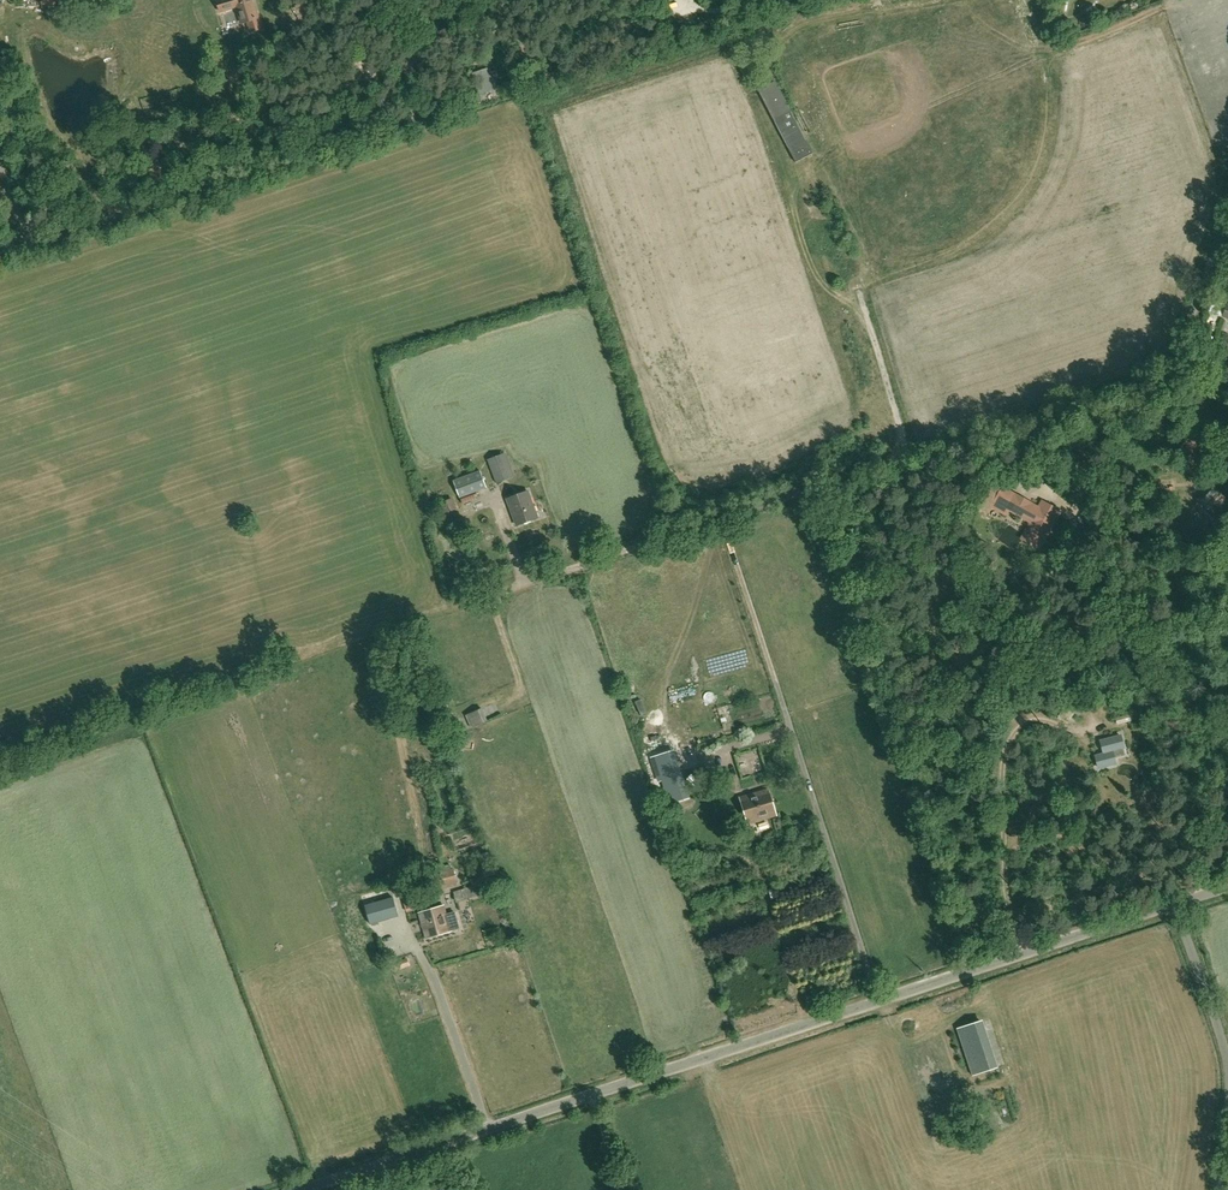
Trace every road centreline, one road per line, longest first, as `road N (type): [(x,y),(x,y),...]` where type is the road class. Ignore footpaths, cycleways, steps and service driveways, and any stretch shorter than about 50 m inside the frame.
road 1 (unclassified): [(304,1189),(1177,904)]
road 2 (track): [(597,0),(404,65),(412,109),(395,129),(0,259)]
road 3 (unclassified): [(832,481),(1164,364),(1227,209)]
road 4 (track): [(879,1001),(722,519)]
road 5 (track): [(0,757),(450,607)]
road 6 (track): [(722,519),(450,607)]
road 7 (track): [(418,952),(489,1129)]
road 8 (track): [(859,293),(909,455)]
road 9 (unclassified): [(1227,1066),(1177,904)]

